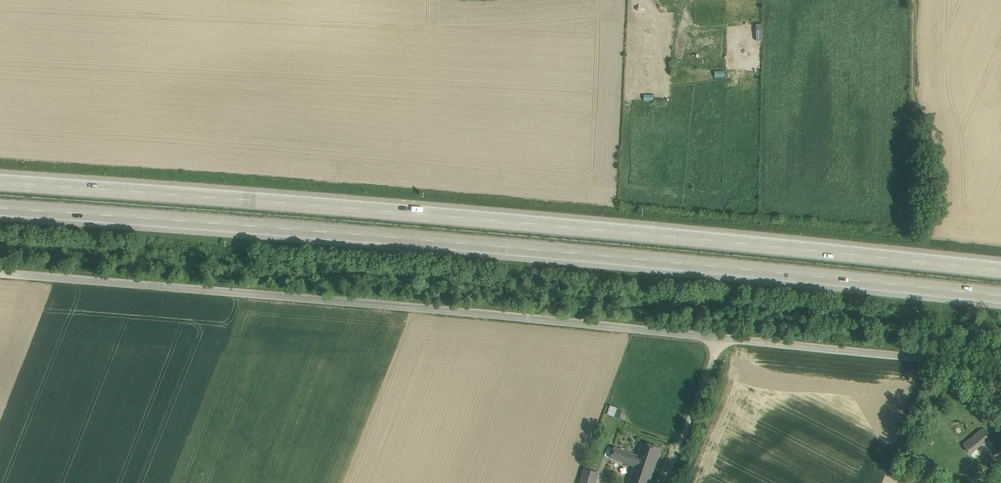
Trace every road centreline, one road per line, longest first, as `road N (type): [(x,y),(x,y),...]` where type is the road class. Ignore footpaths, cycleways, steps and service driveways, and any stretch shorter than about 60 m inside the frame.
road 1 (unclassified): [(0,278),(958,358),(1000,382)]
road 2 (motorway): [(1000,271),(0,183)]
road 3 (motorway): [(0,209),(1000,296)]

